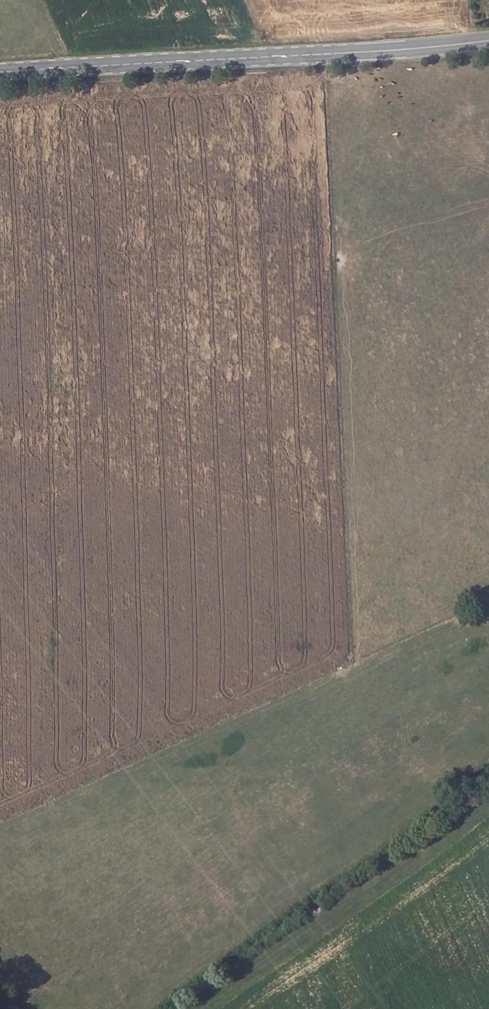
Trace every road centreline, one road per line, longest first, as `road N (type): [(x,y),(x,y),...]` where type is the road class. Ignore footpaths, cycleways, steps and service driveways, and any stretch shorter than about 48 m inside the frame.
road 1 (secondary): [(0,72),(488,40)]
road 2 (track): [(488,795),(192,1008)]

